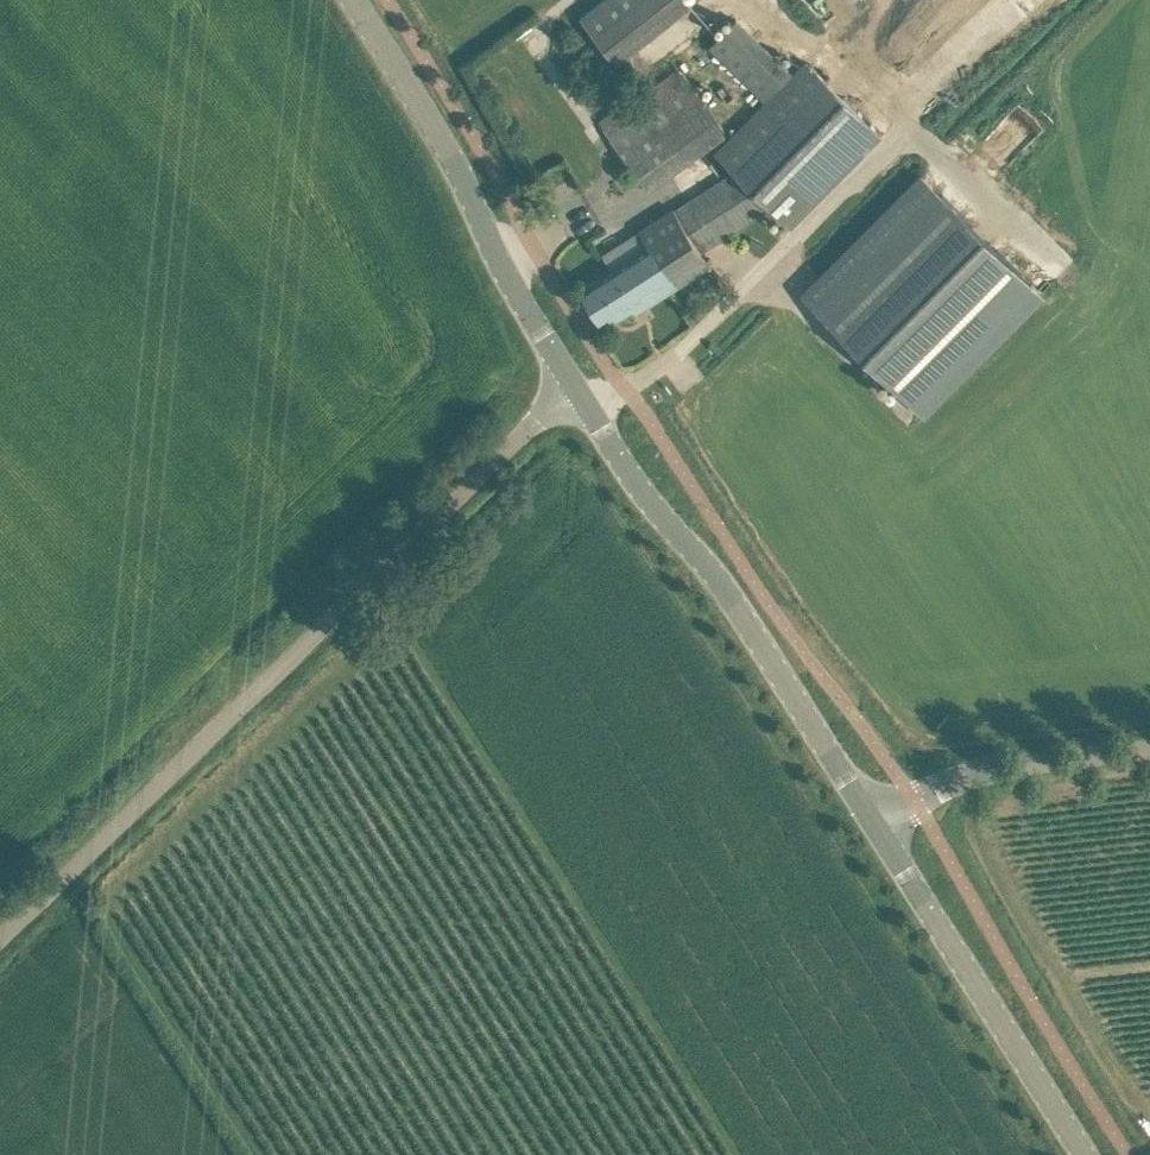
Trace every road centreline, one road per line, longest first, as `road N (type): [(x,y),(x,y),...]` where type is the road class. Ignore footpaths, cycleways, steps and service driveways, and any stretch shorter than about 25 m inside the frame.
road 1 (unclassified): [(0,939),(533,424),(586,396)]
road 2 (tertiary): [(879,820),(729,597),(657,510),(586,396)]
road 3 (tertiary): [(586,396),(528,311),(466,177),(357,0)]
road 4 (tertiary): [(1087,1154),(879,820)]
road 5 (unclassified): [(879,820),(916,797),(1006,768),(1149,750)]

